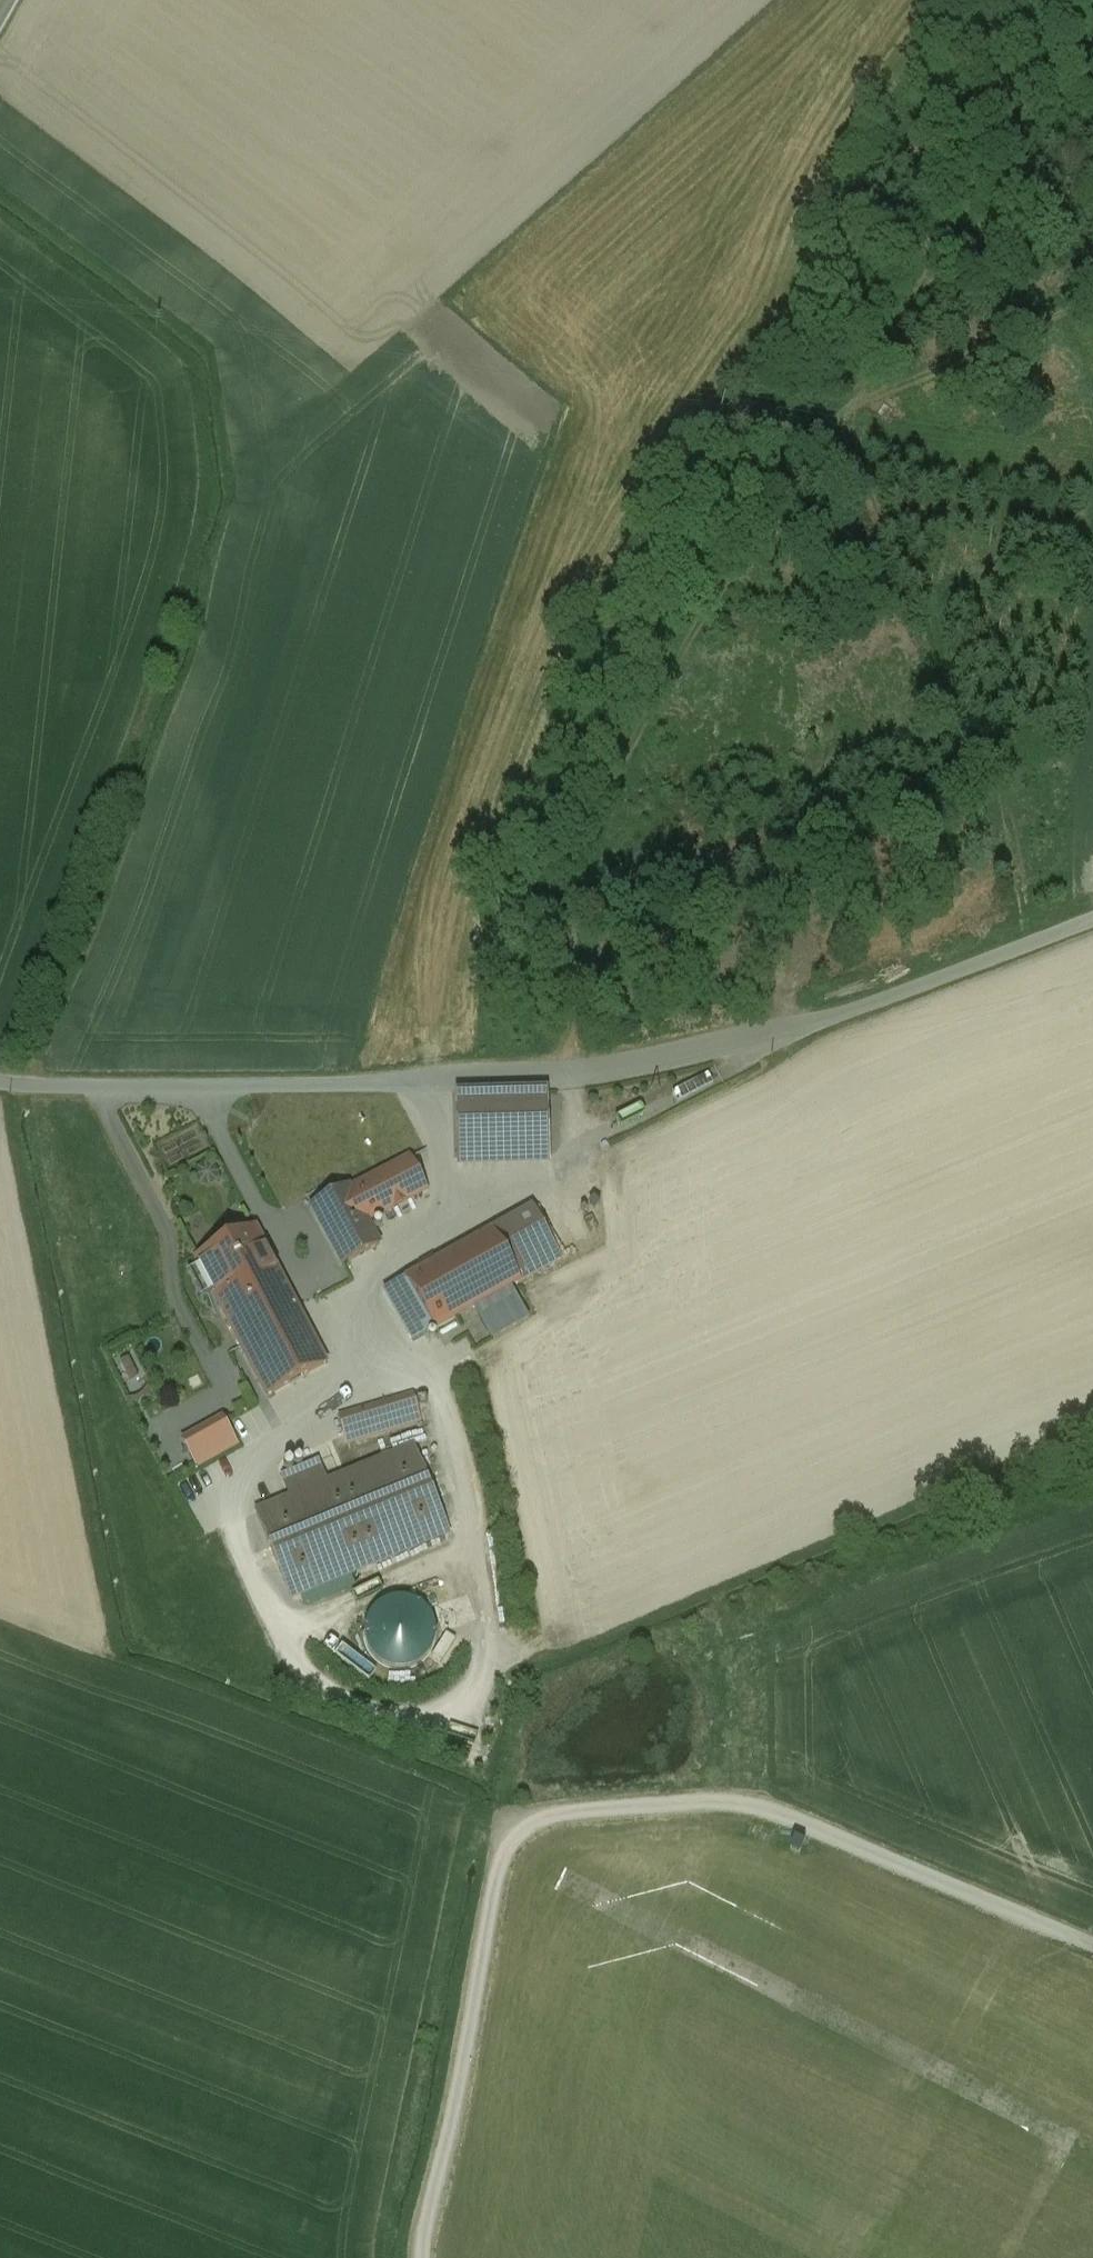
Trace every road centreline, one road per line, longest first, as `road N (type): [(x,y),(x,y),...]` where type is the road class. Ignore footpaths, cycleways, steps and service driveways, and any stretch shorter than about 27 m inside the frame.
road 1 (unclassified): [(0,1083),(215,1089),(584,1074),(758,1044),(1092,921)]
road 2 (track): [(373,1382),(431,1369),(487,1612),(480,1670),(440,1706),(385,1709),(321,1687),(268,1609),(229,1496),(279,1432)]

